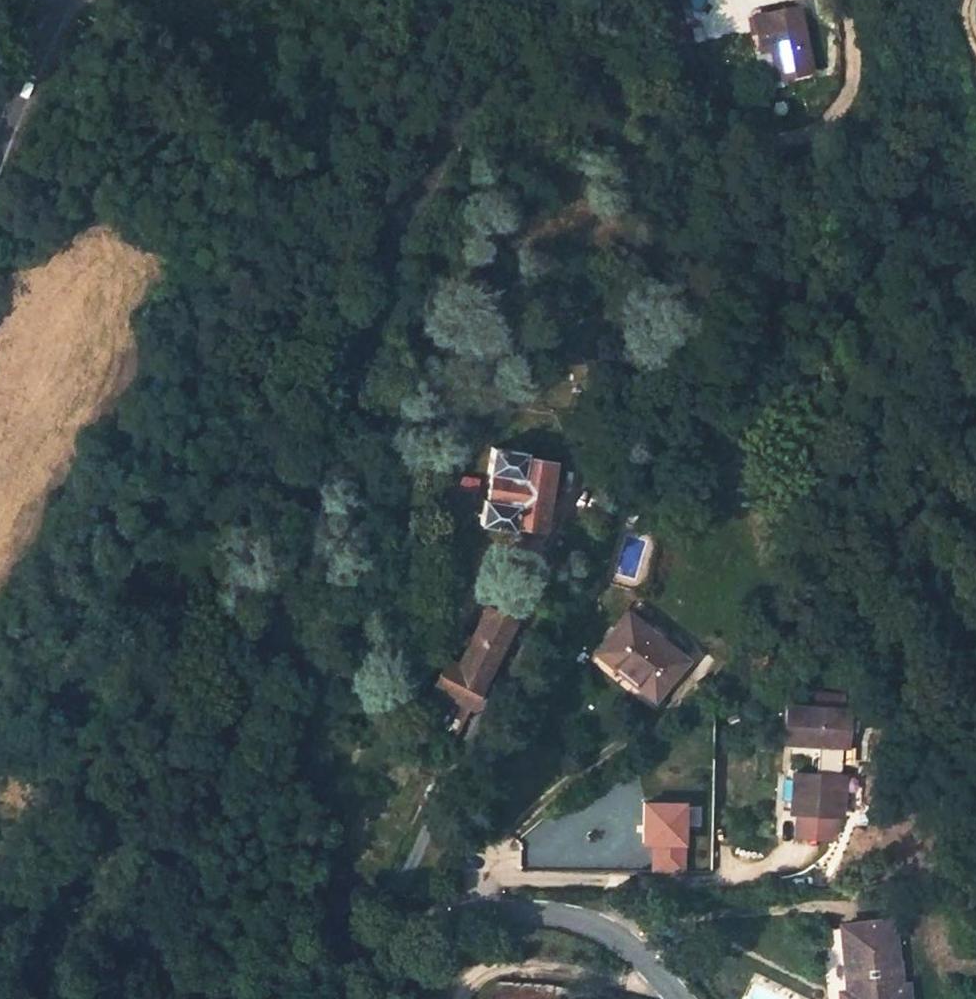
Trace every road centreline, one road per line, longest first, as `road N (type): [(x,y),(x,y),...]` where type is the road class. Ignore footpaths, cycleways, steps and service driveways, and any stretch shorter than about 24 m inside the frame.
road 1 (tertiary): [(554,0),(438,147),(331,411),(263,646),(192,803),(145,864),(138,919),(153,960),(192,988),(234,992),(464,918),(568,923),(626,947),(674,998)]
road 2 (track): [(670,0),(706,107),(735,137),(783,140),(821,130),(842,101),(852,63),(847,0)]
road 3 (primary): [(0,127),(57,0)]

